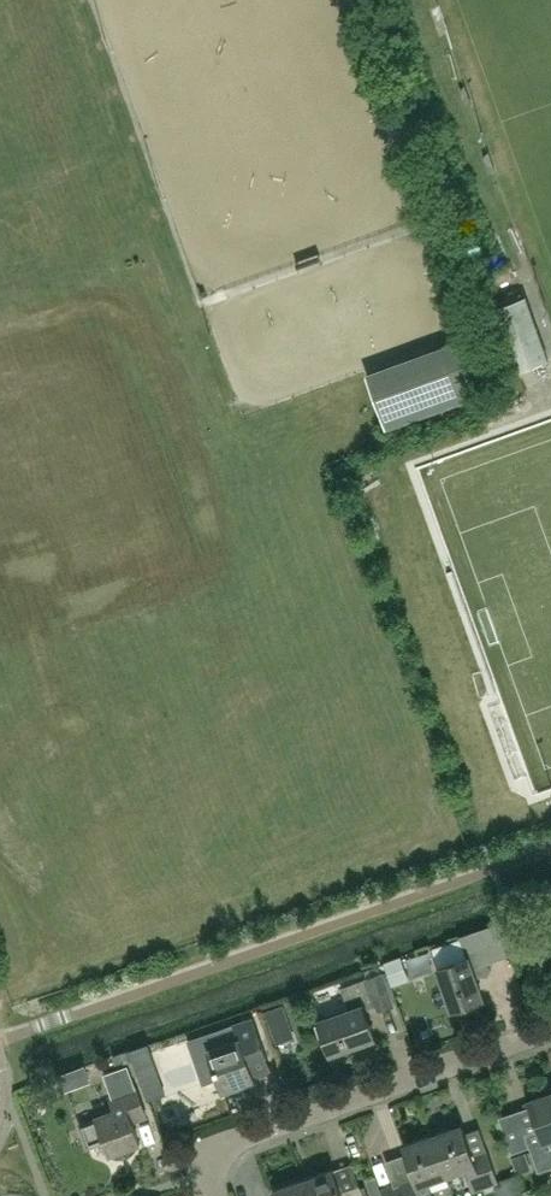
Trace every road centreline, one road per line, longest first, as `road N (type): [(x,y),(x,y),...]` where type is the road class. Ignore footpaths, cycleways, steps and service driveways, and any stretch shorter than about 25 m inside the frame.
road 1 (residential): [(211,1195),(217,1156),(242,1139),(550,1035)]

